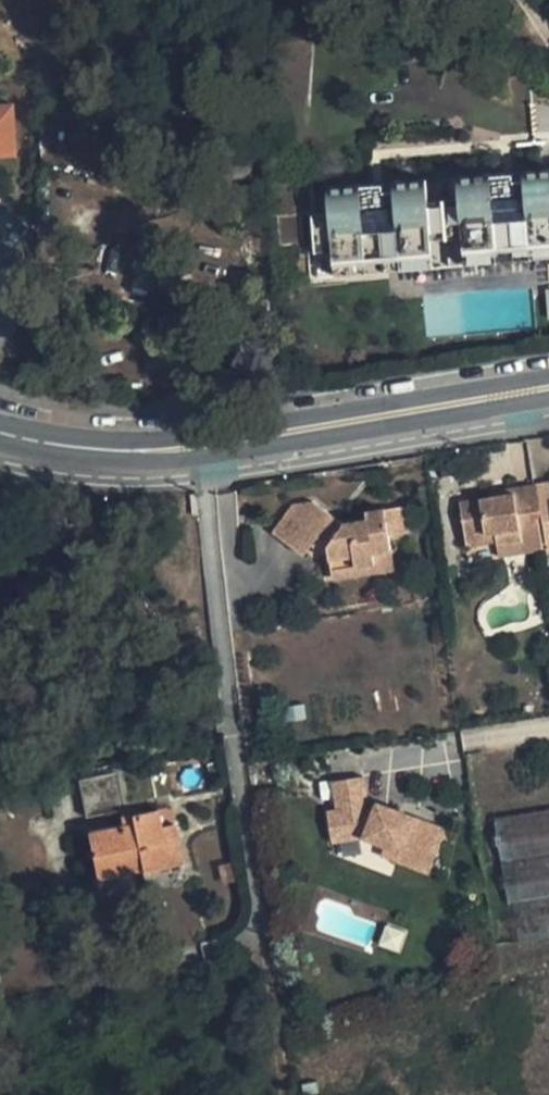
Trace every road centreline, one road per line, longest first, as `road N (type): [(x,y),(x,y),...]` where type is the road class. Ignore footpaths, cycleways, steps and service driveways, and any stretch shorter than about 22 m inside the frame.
road 1 (residential): [(199,451),(260,944)]
road 2 (unclassified): [(199,451),(548,391)]
road 3 (unclassified): [(0,437),(57,450),(199,451)]

